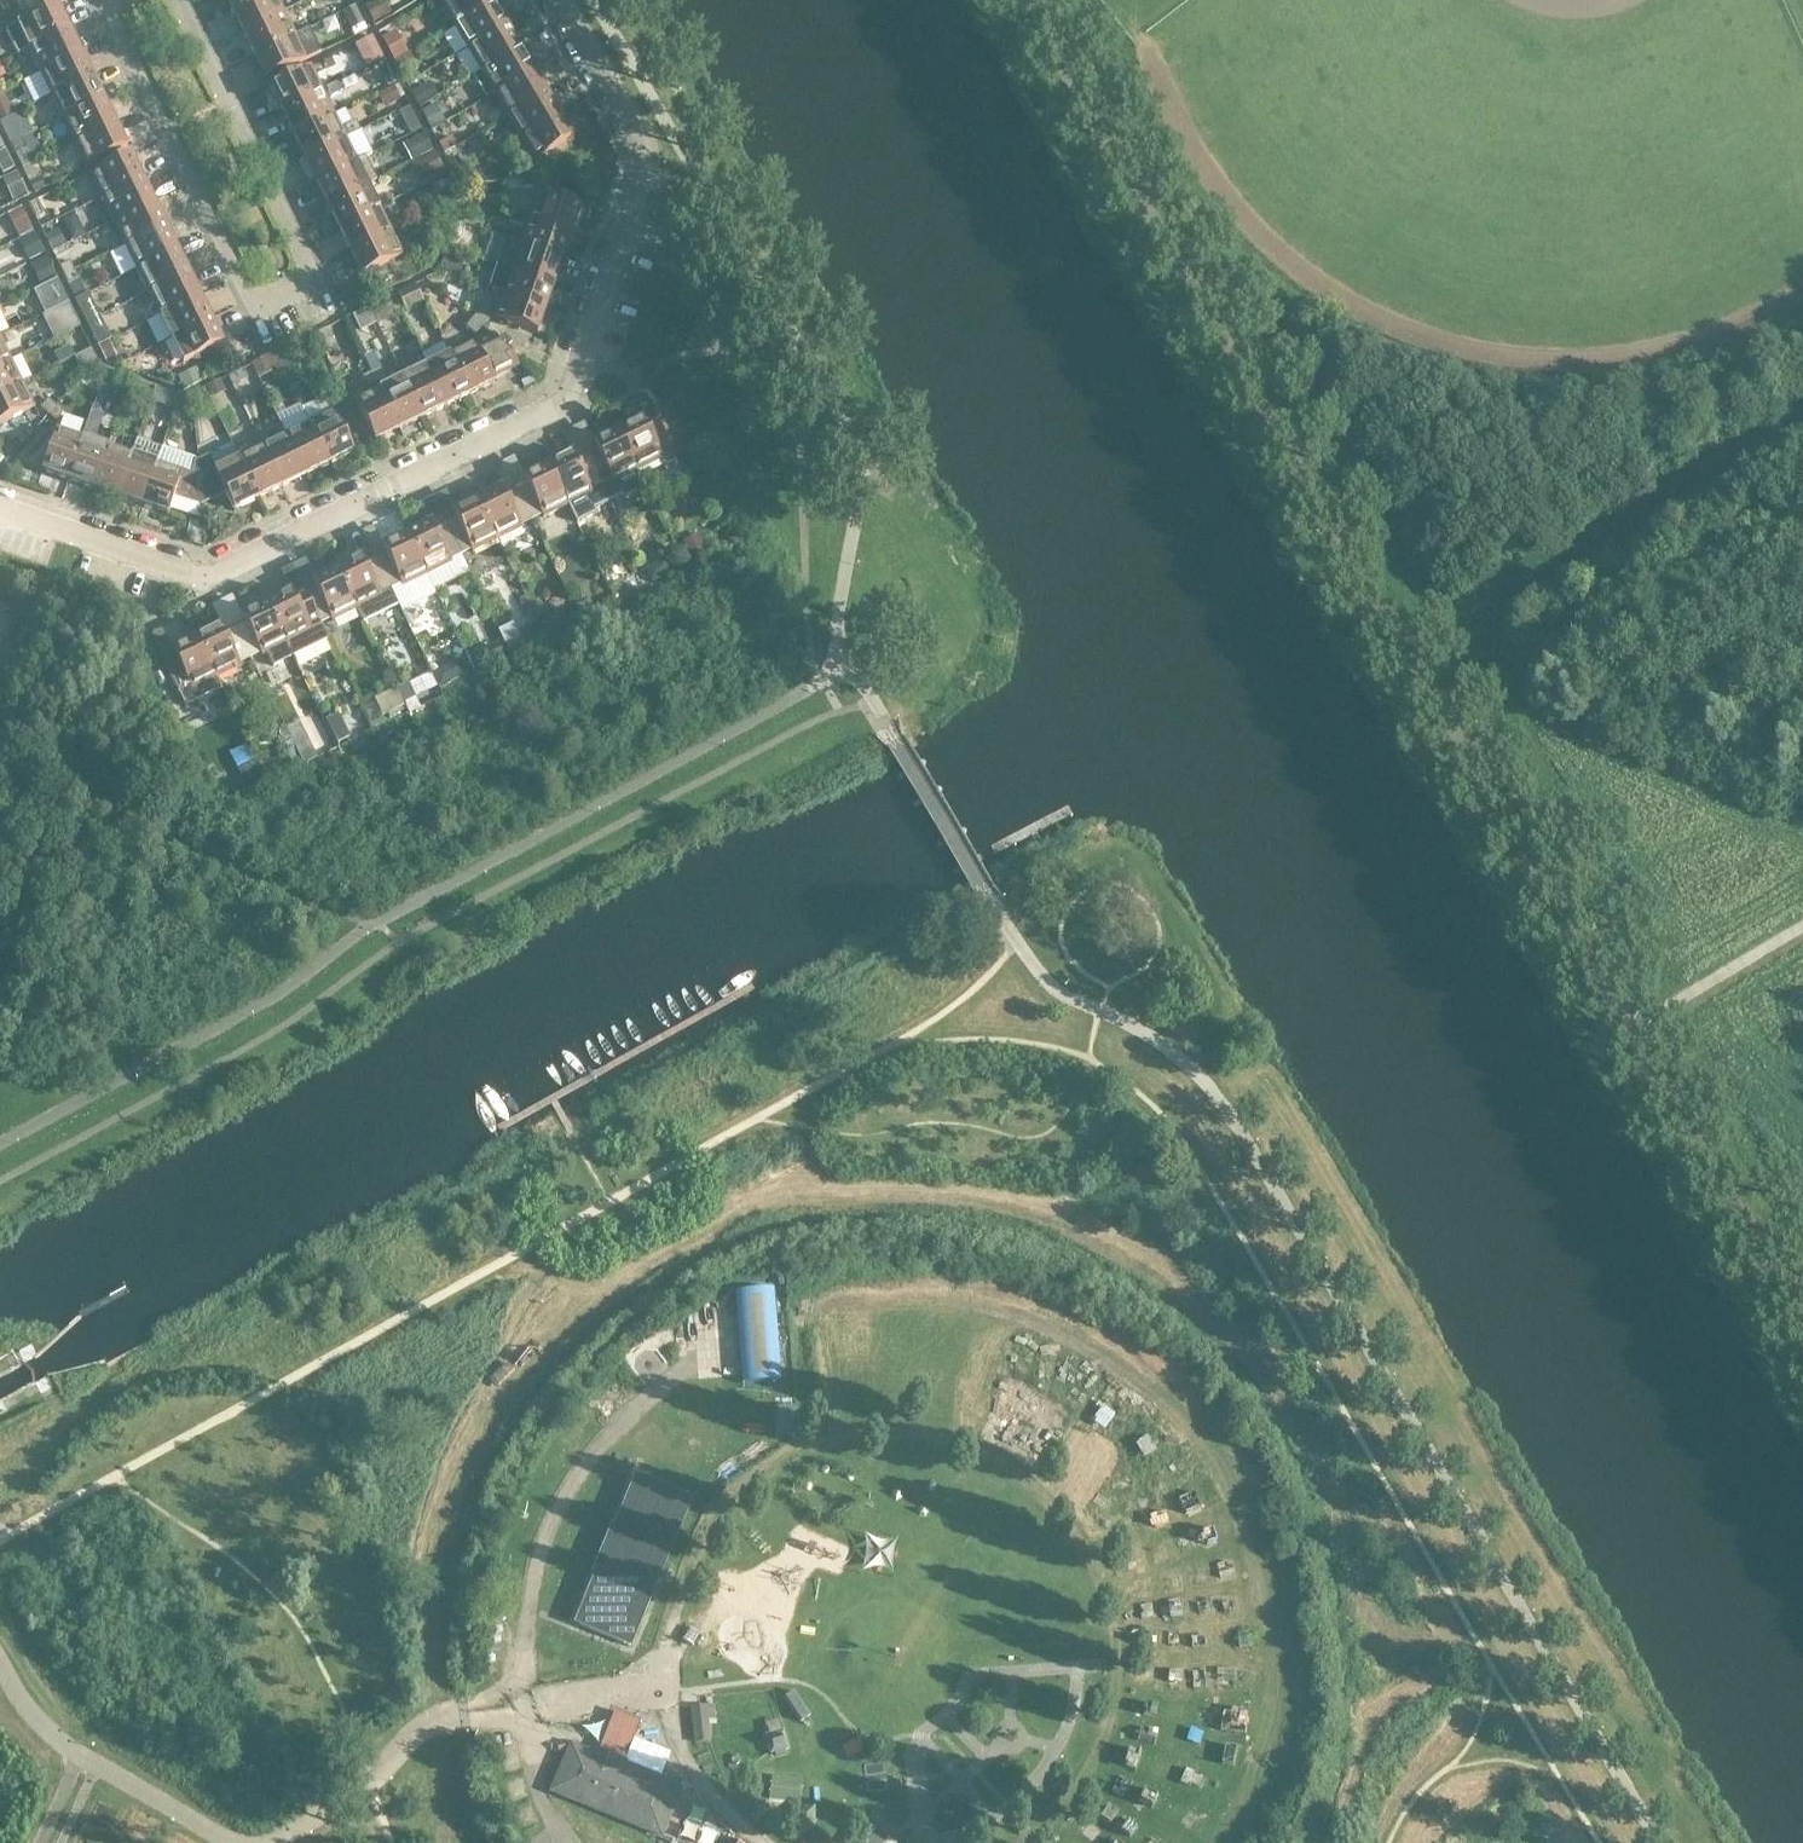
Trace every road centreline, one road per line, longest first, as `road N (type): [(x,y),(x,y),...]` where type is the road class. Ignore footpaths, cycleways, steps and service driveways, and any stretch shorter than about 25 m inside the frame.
road 1 (residential): [(0,502),(190,580),(566,403),(648,152),(561,0)]
road 2 (residential): [(255,322),(323,288),(178,0)]
road 3 (residential): [(255,322),(104,0)]
road 4 (unclassified): [(502,1716),(457,1716),(429,1728),(264,1842)]
road 5 (unclassified): [(80,1754),(235,1842)]
road 6 (unclassified): [(80,1754),(0,1659)]

